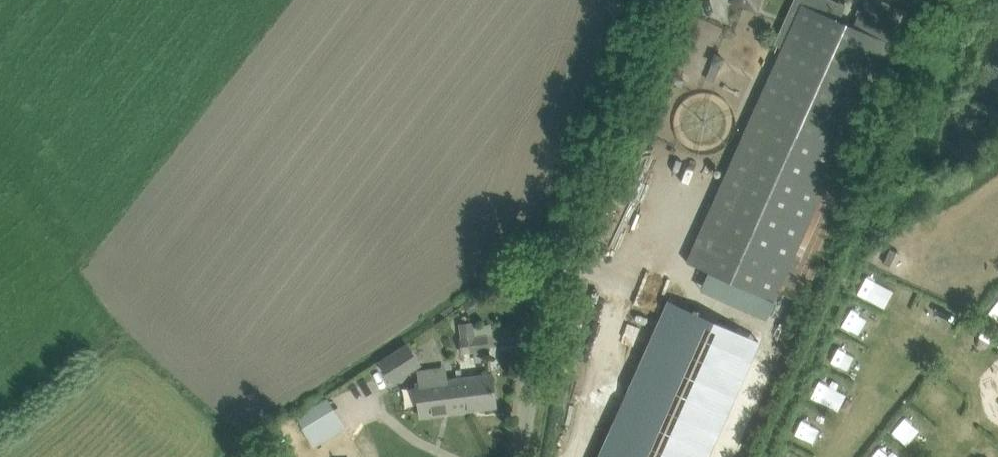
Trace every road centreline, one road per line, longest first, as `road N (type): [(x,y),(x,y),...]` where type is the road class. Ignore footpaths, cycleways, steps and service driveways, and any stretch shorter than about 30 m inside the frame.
road 1 (unclassified): [(522,456),(549,291),(657,0)]

